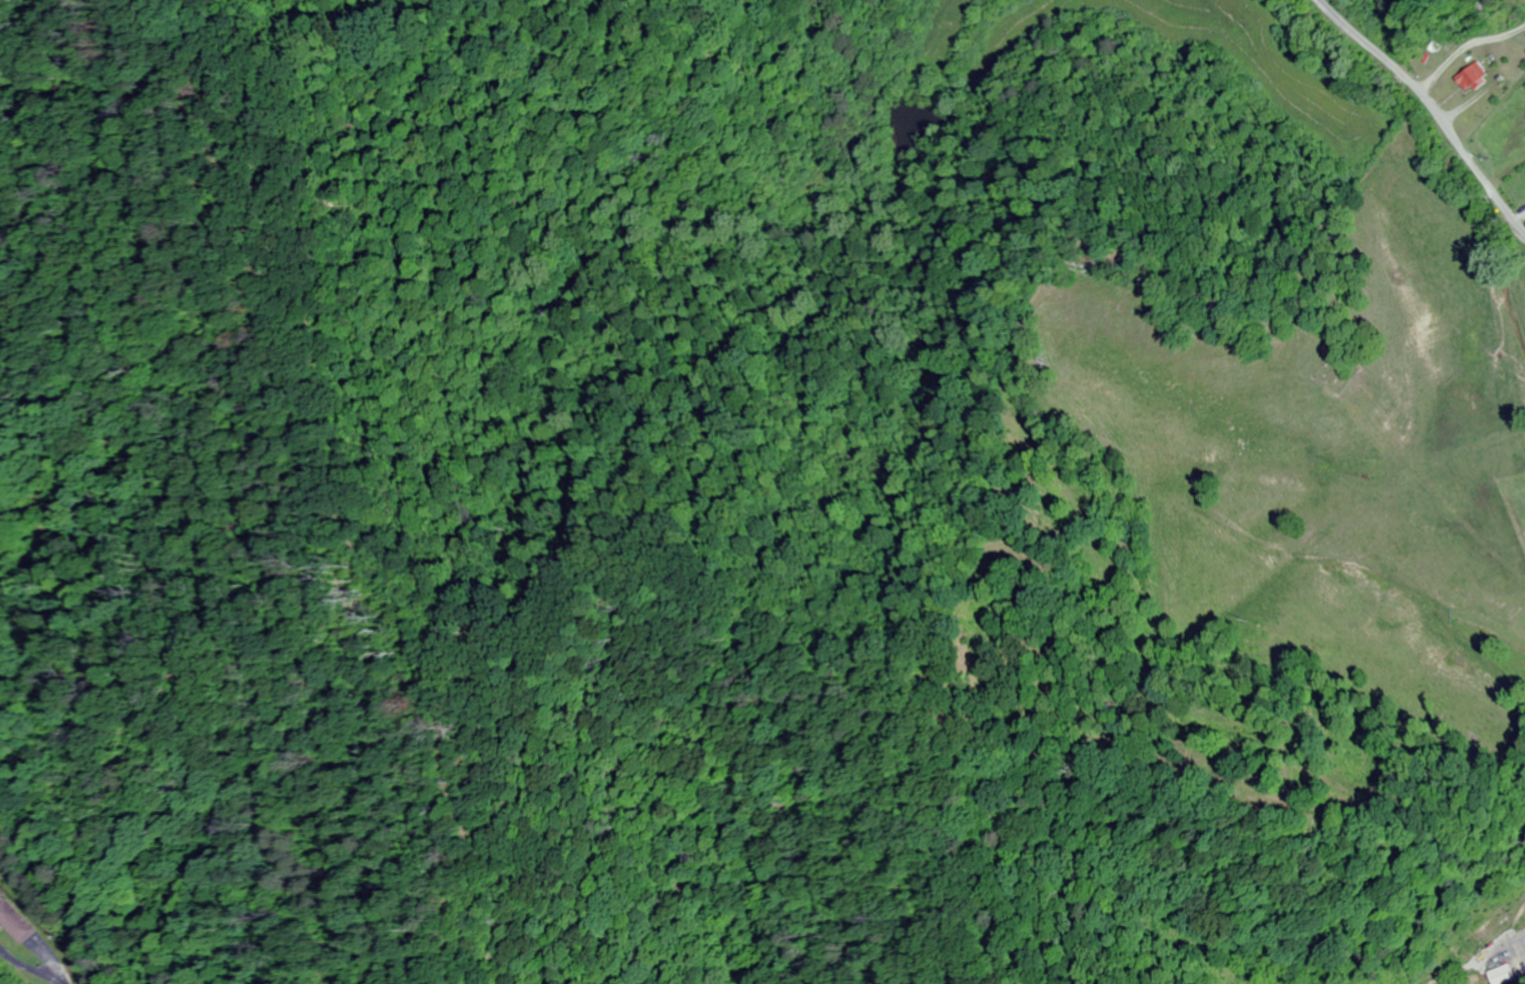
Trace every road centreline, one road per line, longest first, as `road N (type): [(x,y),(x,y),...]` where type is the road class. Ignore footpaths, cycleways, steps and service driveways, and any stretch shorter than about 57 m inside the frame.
road 1 (residential): [(1524,232),(1423,96),(1319,0)]

